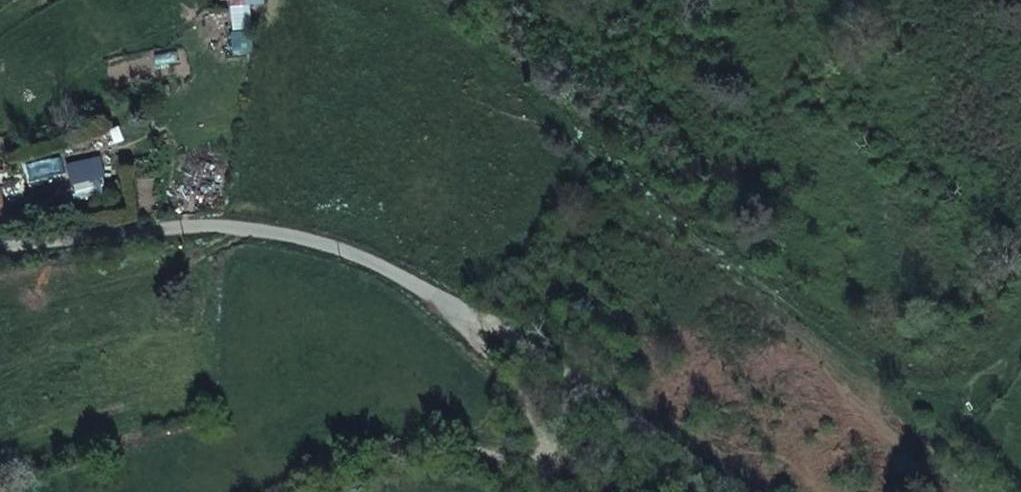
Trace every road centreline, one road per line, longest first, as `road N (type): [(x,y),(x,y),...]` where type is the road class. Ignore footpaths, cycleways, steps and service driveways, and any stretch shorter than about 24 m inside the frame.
road 1 (residential): [(0,247),(187,226),(251,229),(340,250),(430,293),(763,491)]
road 2 (track): [(281,491),(332,465),(421,452),(537,461),(553,443),(550,427),(430,293)]

